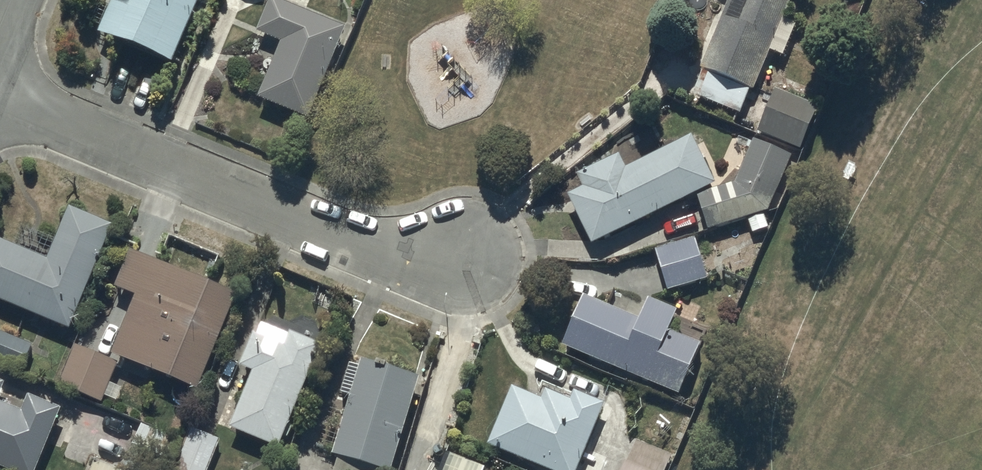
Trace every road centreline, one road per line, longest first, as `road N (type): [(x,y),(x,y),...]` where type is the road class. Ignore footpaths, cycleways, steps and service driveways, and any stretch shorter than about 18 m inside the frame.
road 1 (residential): [(0,111),(392,260),(450,253)]

